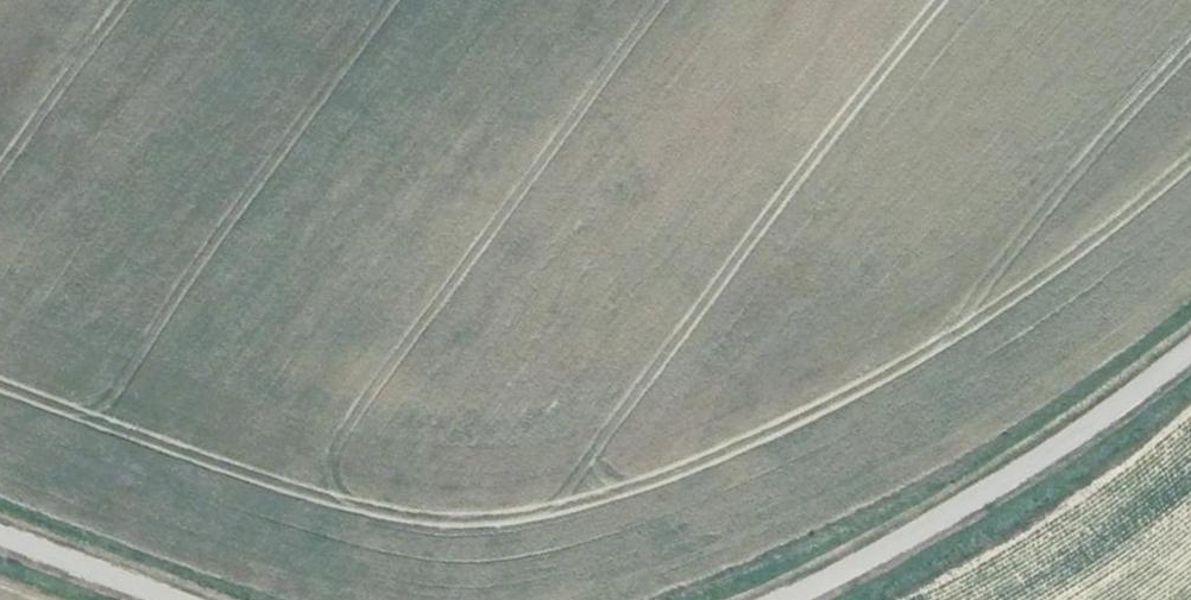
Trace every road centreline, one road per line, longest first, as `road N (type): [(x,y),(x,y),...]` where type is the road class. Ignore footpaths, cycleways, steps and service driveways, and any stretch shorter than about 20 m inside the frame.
road 1 (track): [(1190,356),(932,528),(796,599)]
road 2 (track): [(0,545),(158,599)]

